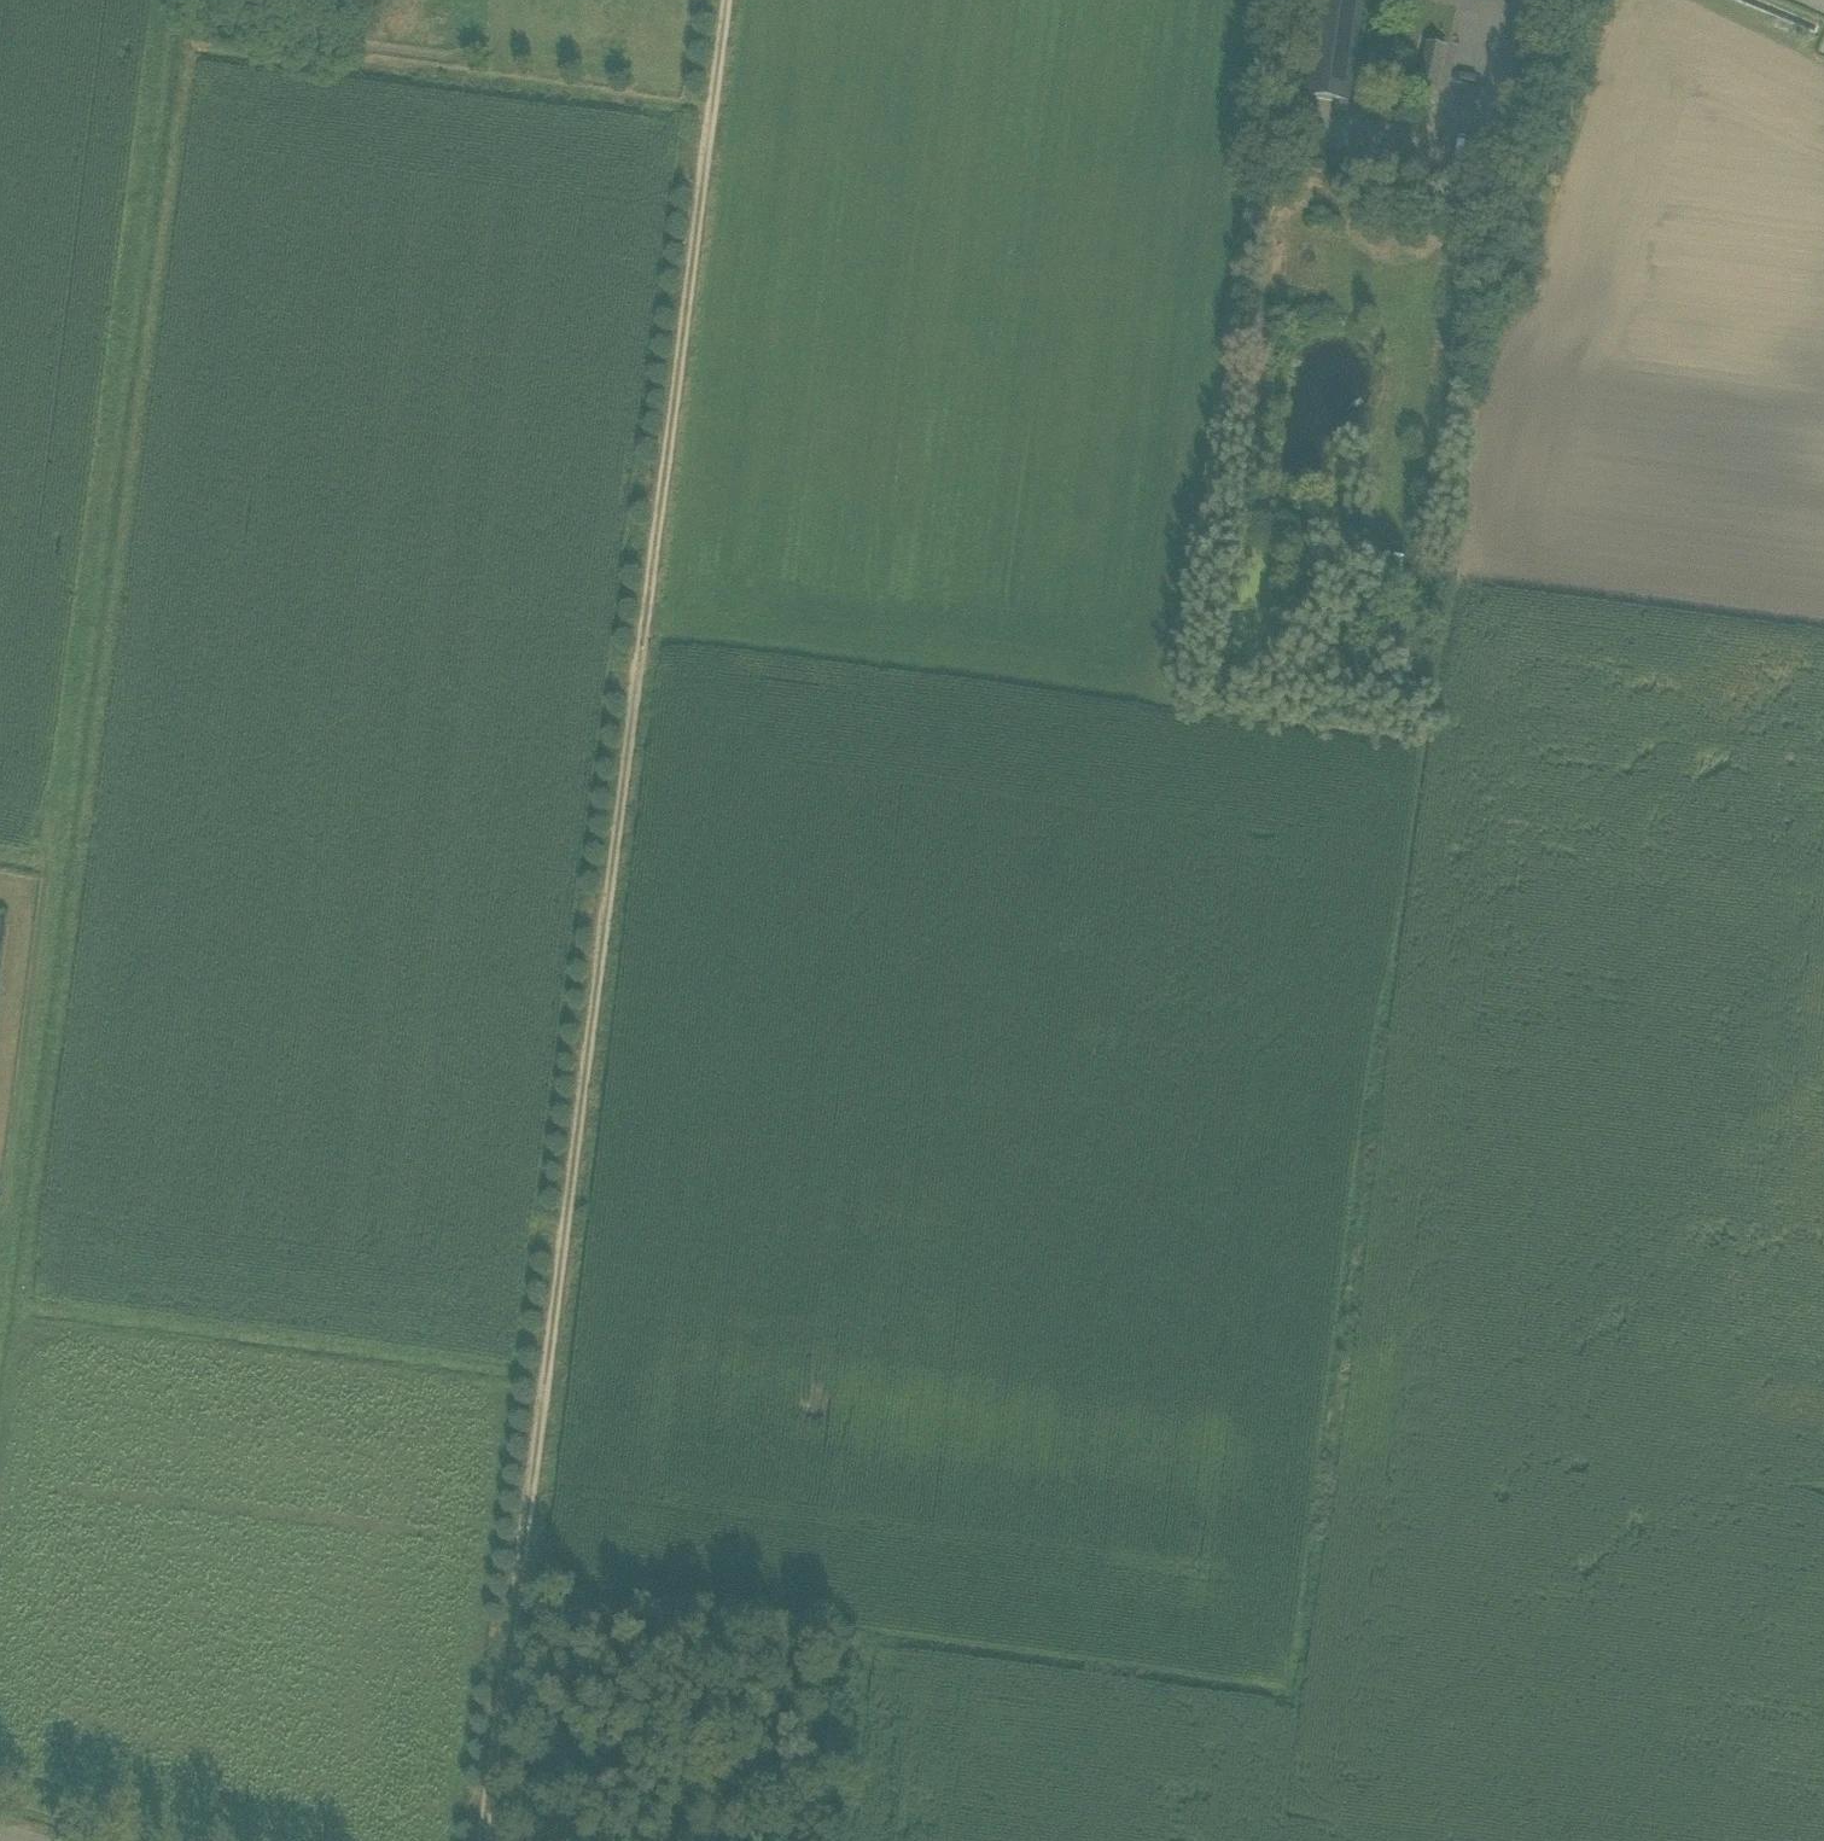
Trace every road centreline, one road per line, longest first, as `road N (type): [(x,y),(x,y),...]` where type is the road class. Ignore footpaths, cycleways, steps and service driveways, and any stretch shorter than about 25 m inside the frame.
road 1 (track): [(728,0),(479,1840)]

